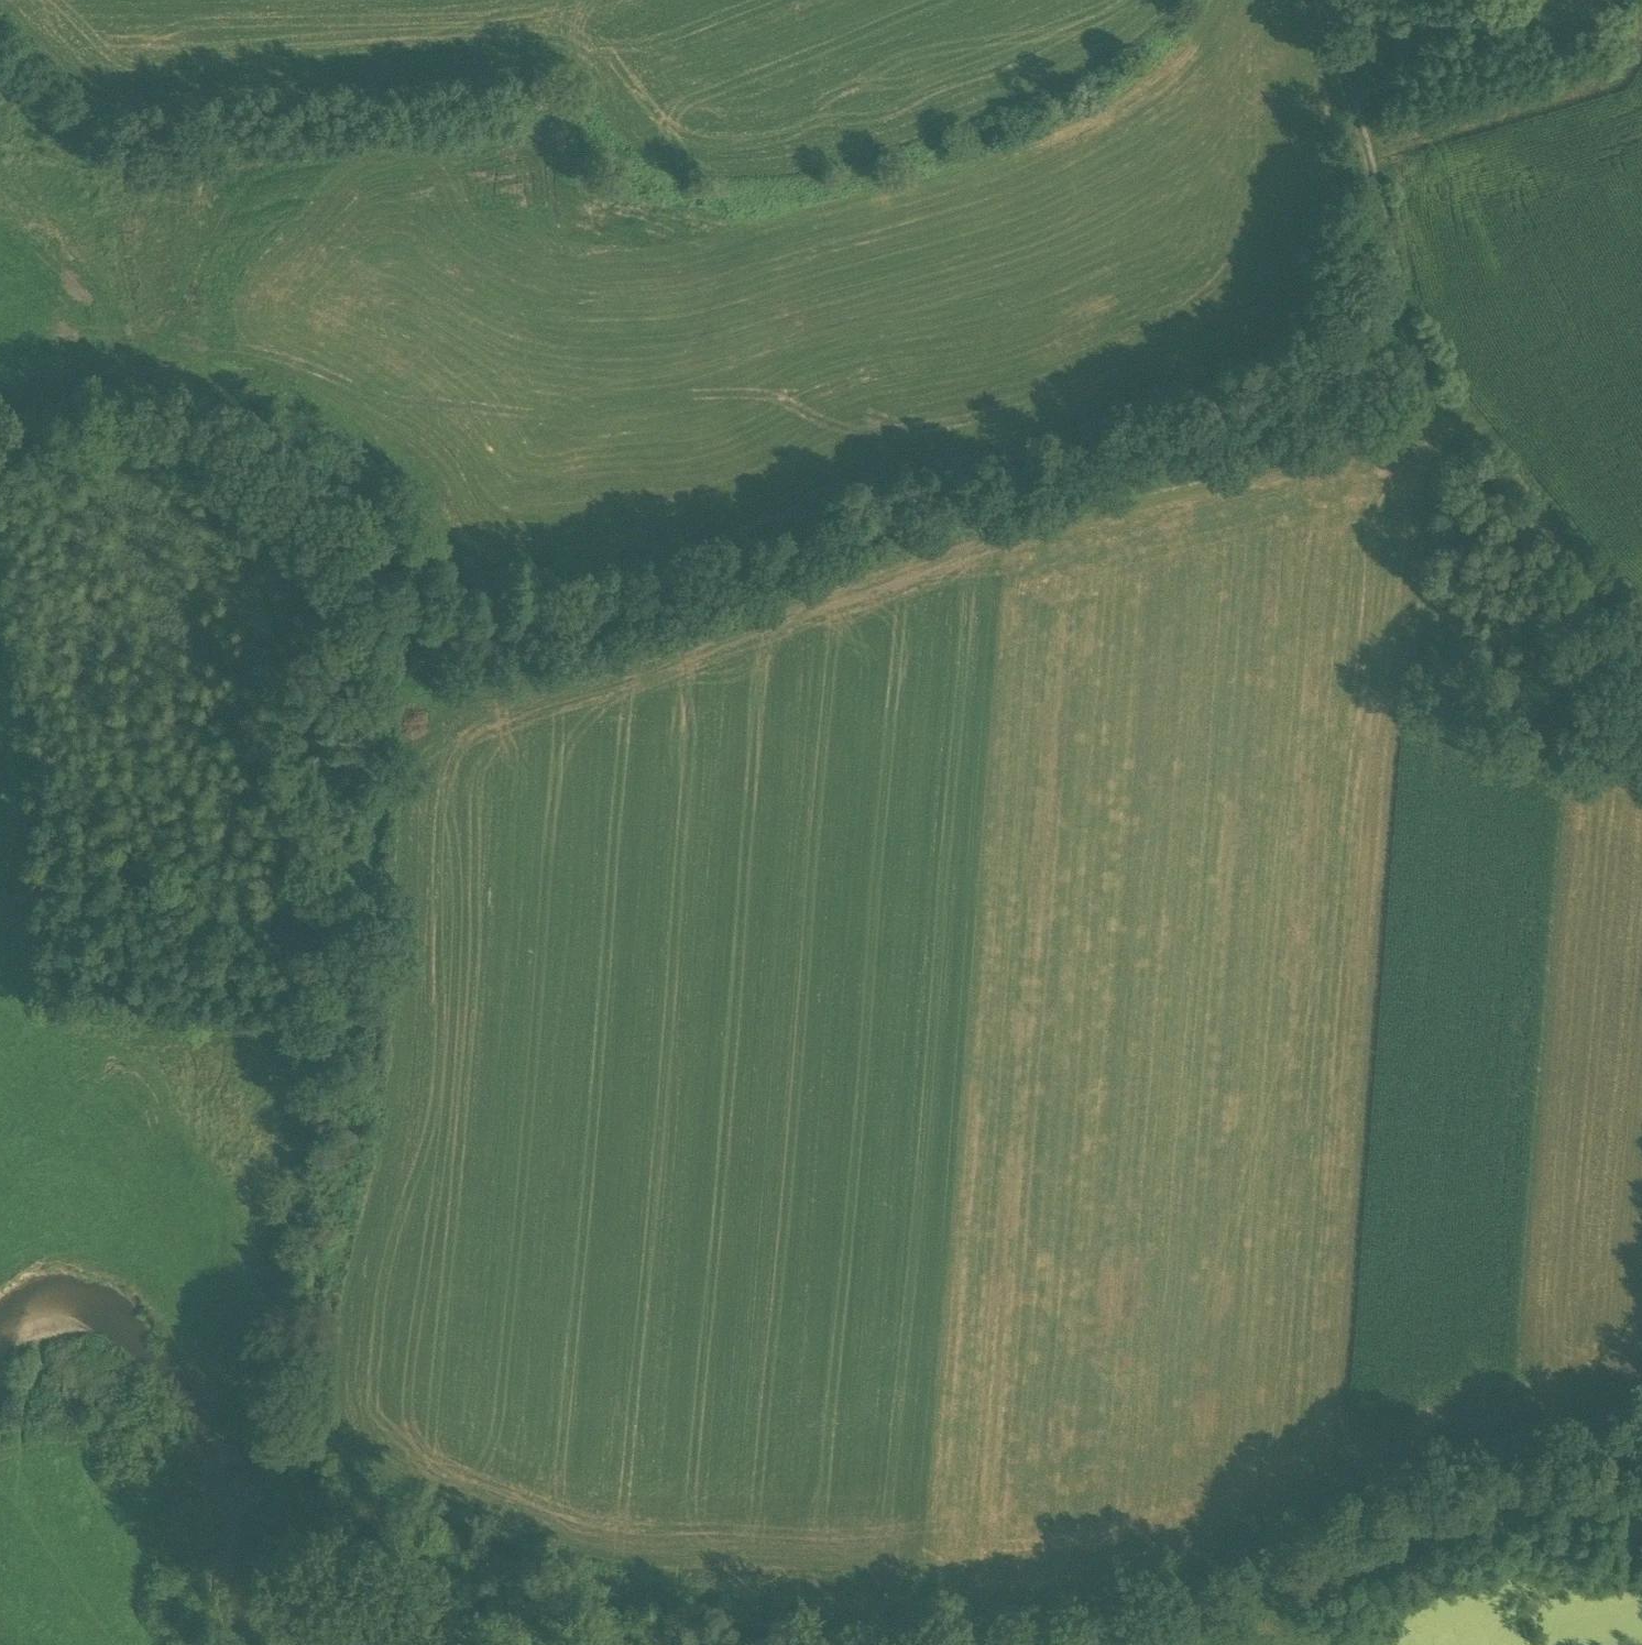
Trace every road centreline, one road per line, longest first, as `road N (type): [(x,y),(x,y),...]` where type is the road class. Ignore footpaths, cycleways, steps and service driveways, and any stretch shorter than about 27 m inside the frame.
road 1 (track): [(1321,0),(1400,330),(1441,411),(1412,627),(1331,803),(1094,839),(1038,1616)]
road 2 (track): [(1400,330),(1260,425),(1193,450),(841,539),(719,587),(581,606),(518,623),(448,656),(376,668)]
road 3 (track): [(1641,680),(1441,411)]
road 4 (track): [(1382,695),(1641,785)]

